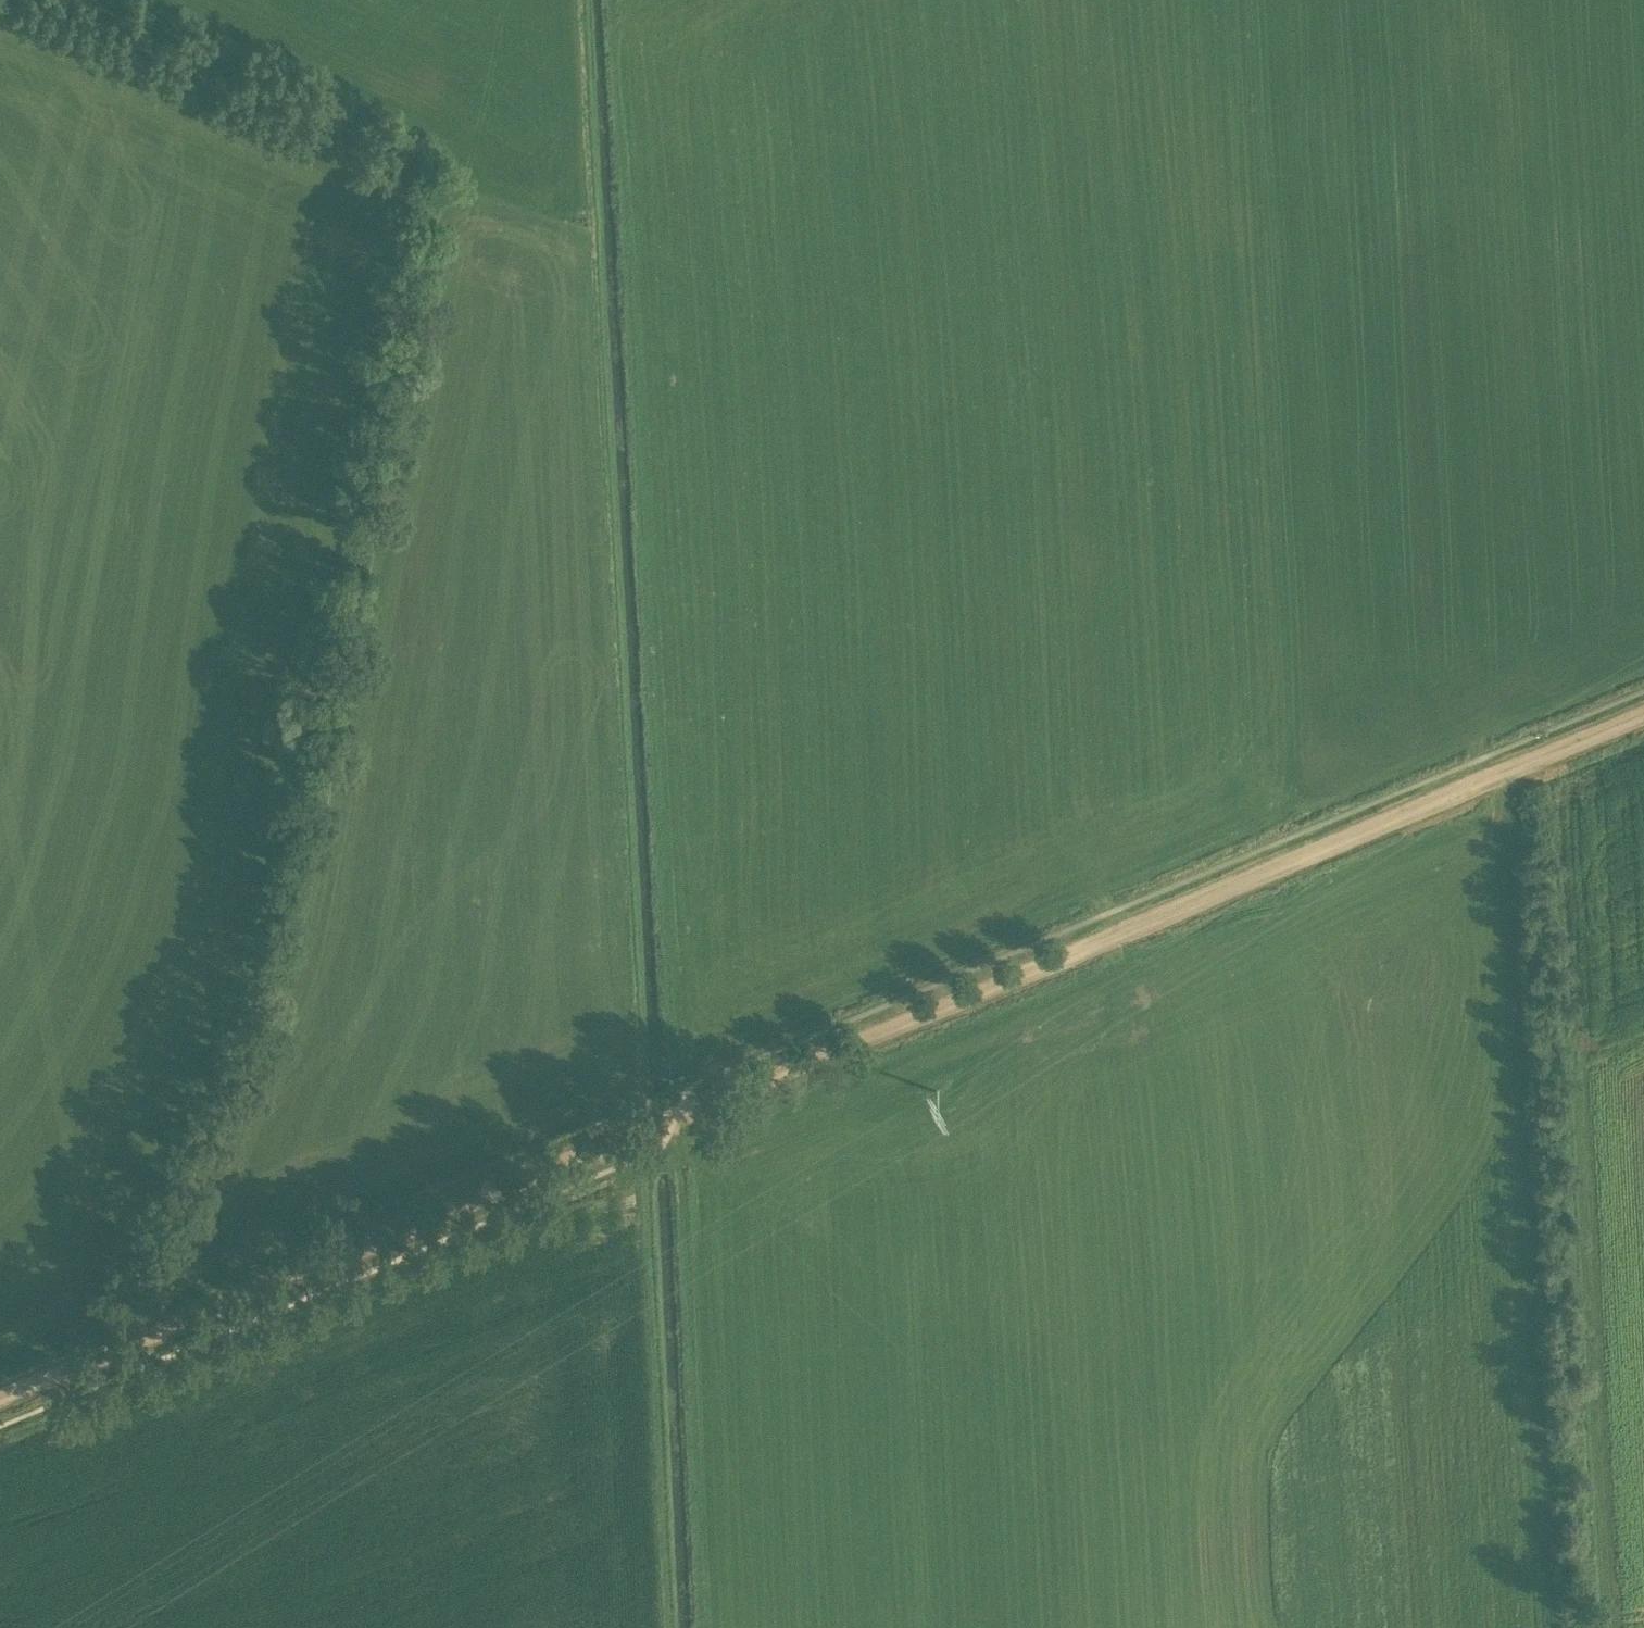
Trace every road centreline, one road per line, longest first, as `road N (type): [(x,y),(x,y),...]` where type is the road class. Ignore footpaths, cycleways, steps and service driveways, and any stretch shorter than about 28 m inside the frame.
road 1 (track): [(0,1389),(1643,714)]

